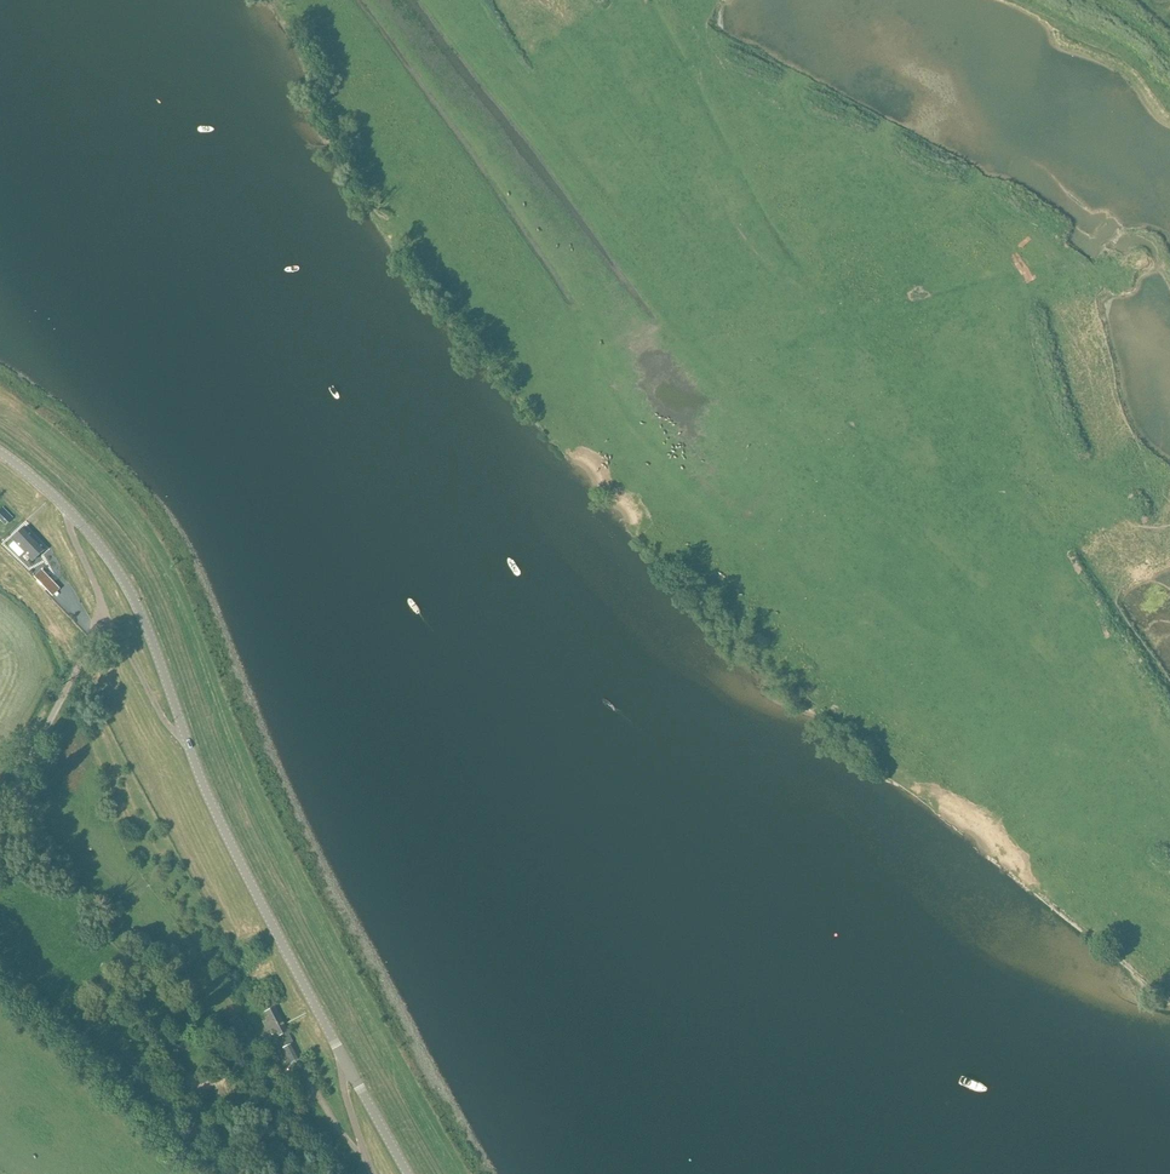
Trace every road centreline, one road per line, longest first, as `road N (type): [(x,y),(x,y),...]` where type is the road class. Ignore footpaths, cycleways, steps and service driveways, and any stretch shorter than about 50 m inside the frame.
road 1 (unclassified): [(345,1060),(212,804),(188,740)]
road 2 (unclassified): [(188,740),(136,599),(72,513)]
road 3 (unclassified): [(0,818),(107,616)]
road 4 (unclassified): [(188,740),(169,724),(107,616)]
road 5 (unclassified): [(410,1173),(345,1060)]

